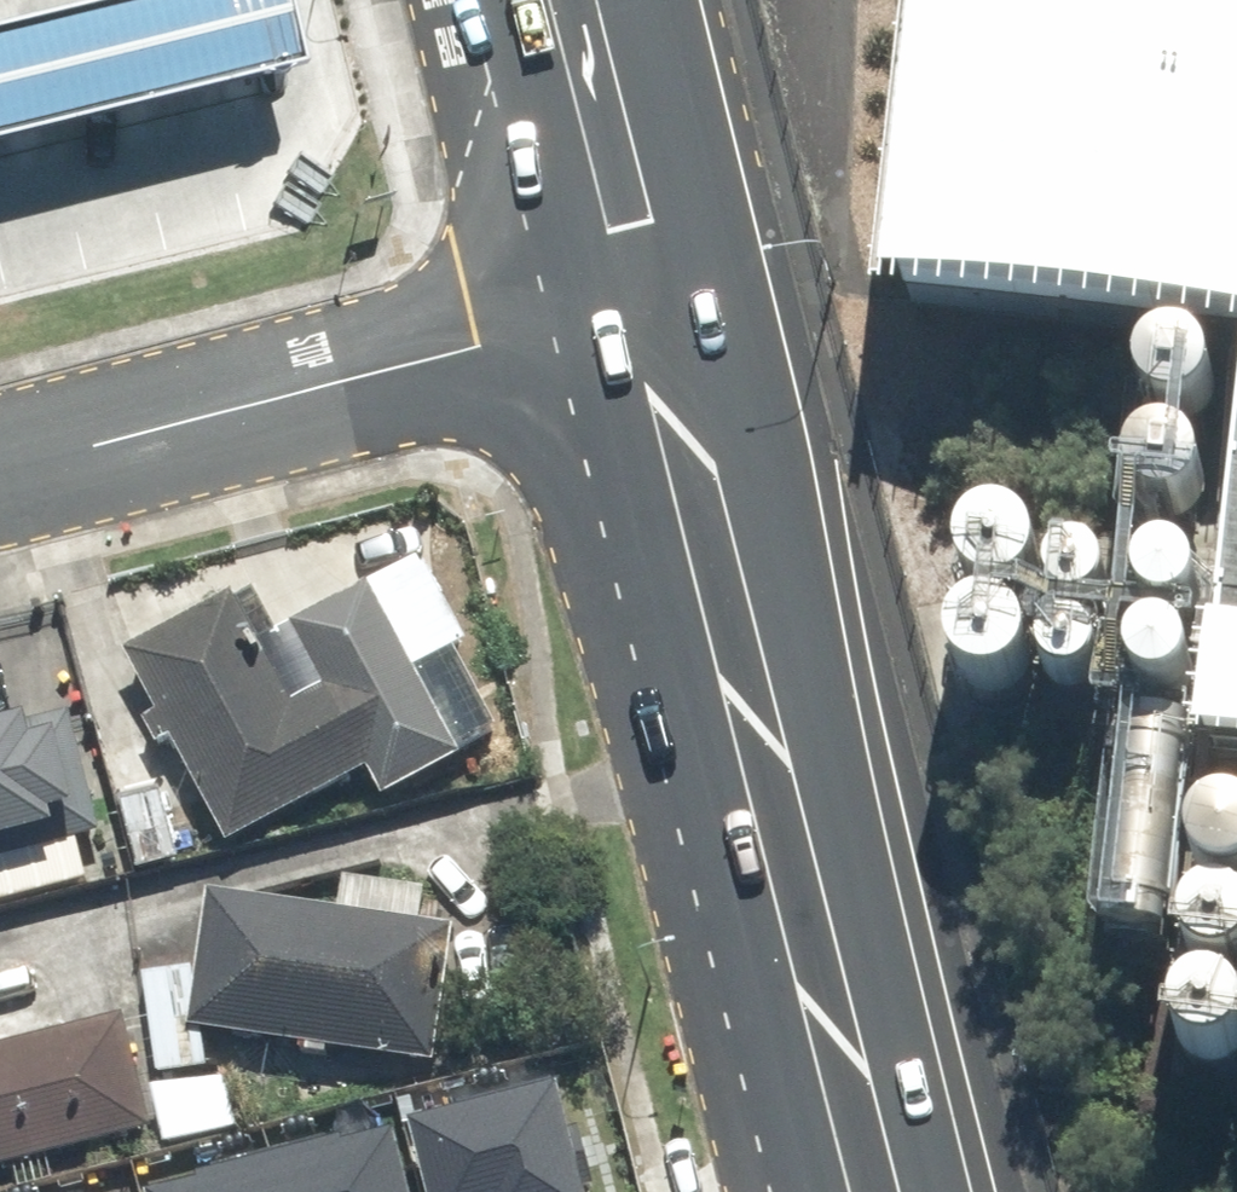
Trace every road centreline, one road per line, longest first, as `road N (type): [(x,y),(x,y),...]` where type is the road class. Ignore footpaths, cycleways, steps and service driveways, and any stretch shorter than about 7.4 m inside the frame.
road 1 (primary): [(657,318),(878,1191)]
road 2 (residential): [(0,470),(657,318)]
road 3 (primary): [(582,0),(657,318)]

